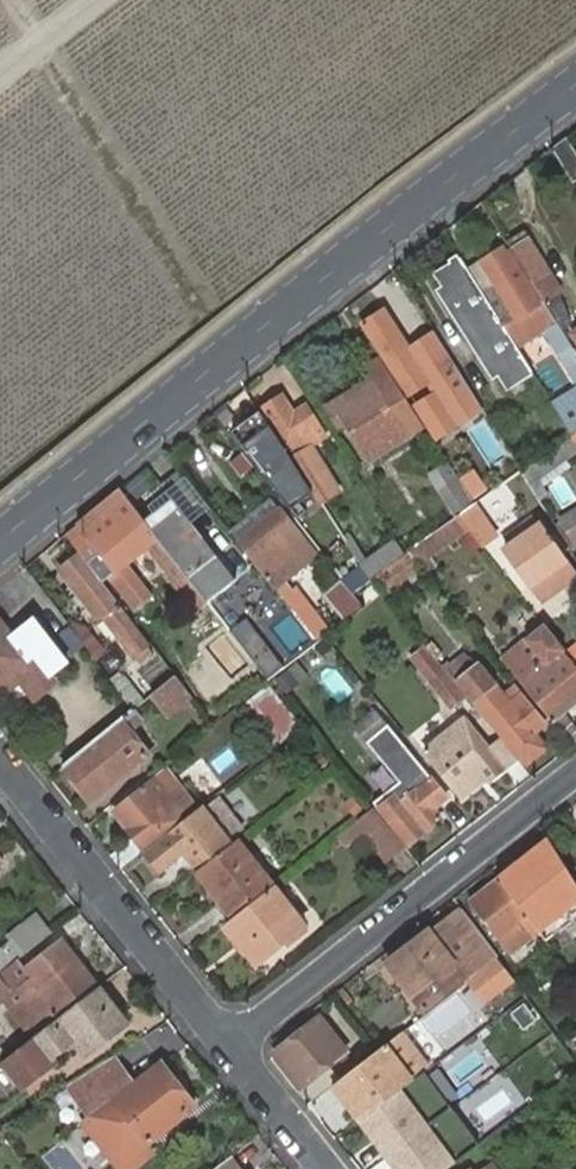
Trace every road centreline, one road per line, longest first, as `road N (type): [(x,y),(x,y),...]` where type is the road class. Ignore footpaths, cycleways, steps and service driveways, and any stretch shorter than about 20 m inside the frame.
road 1 (primary): [(0,541),(575,86)]
road 2 (residential): [(233,1046),(575,778)]
road 3 (residential): [(233,1046),(0,757)]
road 4 (track): [(12,0),(193,299)]
road 5 (residential): [(328,1168),(233,1046)]

